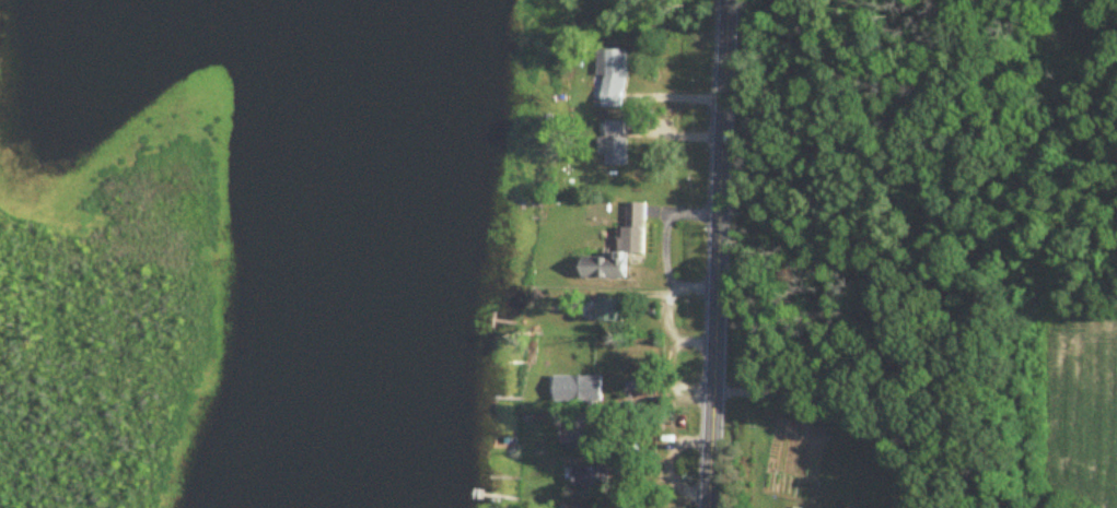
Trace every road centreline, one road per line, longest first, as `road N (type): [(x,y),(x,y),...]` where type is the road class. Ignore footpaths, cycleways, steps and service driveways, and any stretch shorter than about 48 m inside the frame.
road 1 (tertiary): [(708,507),(719,212)]
road 2 (tertiary): [(719,212),(727,0)]

